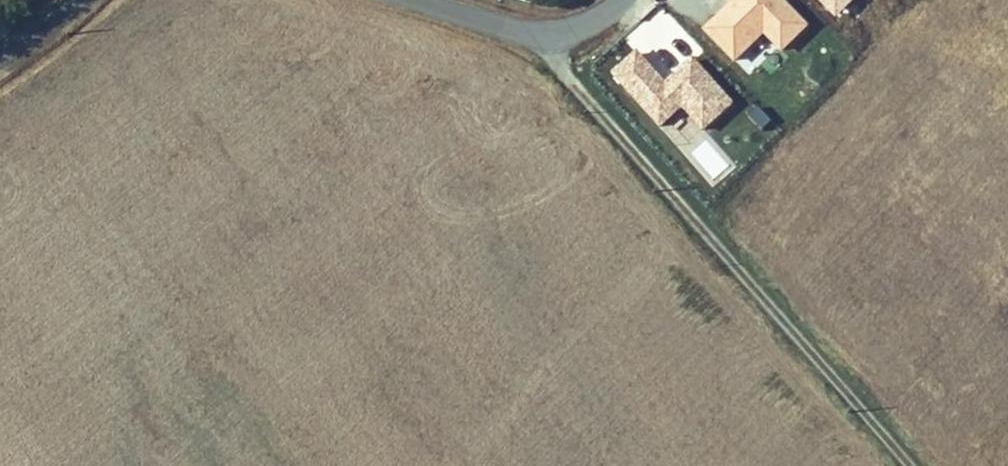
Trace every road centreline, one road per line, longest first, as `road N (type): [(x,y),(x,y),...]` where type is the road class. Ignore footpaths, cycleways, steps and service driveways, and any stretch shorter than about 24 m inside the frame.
road 1 (track): [(556,31),(571,85),(921,465)]
road 2 (unclassified): [(423,0),(520,35),(576,30),(612,0)]

